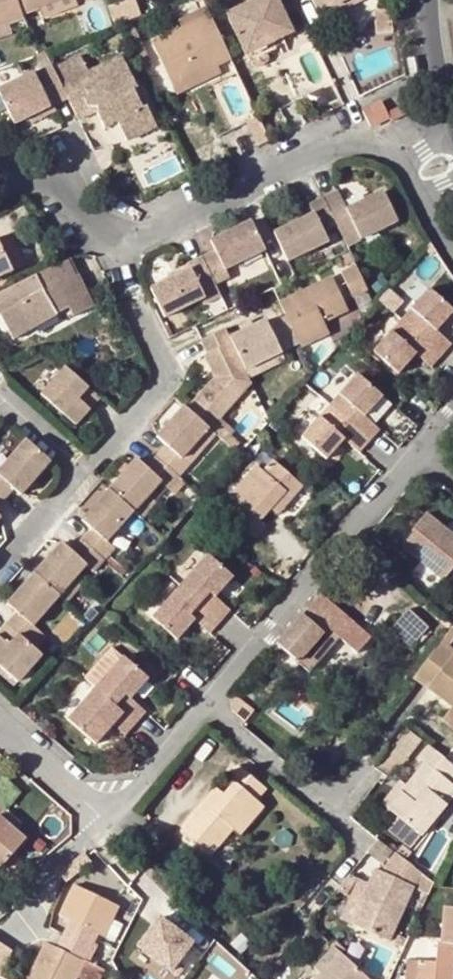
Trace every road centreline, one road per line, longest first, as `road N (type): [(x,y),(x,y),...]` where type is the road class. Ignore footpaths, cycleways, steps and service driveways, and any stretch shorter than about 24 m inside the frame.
road 1 (residential): [(204,705),(452,413)]
road 2 (residential): [(399,164),(372,146),(339,146),(153,234),(116,237)]
road 3 (residential): [(336,881),(359,853),(358,835),(204,705)]
road 4 (residential): [(110,822),(204,705)]
road 5 (residential): [(0,725),(110,822)]
road 6 (residential): [(159,360),(159,390),(89,477)]
road 7 (secondary): [(431,0),(439,97),(452,139)]
road 8 (residential): [(0,190),(53,180),(88,221),(116,237)]
road 9 (residential): [(89,477),(0,582)]
road 10 (residential): [(0,902),(110,822)]

